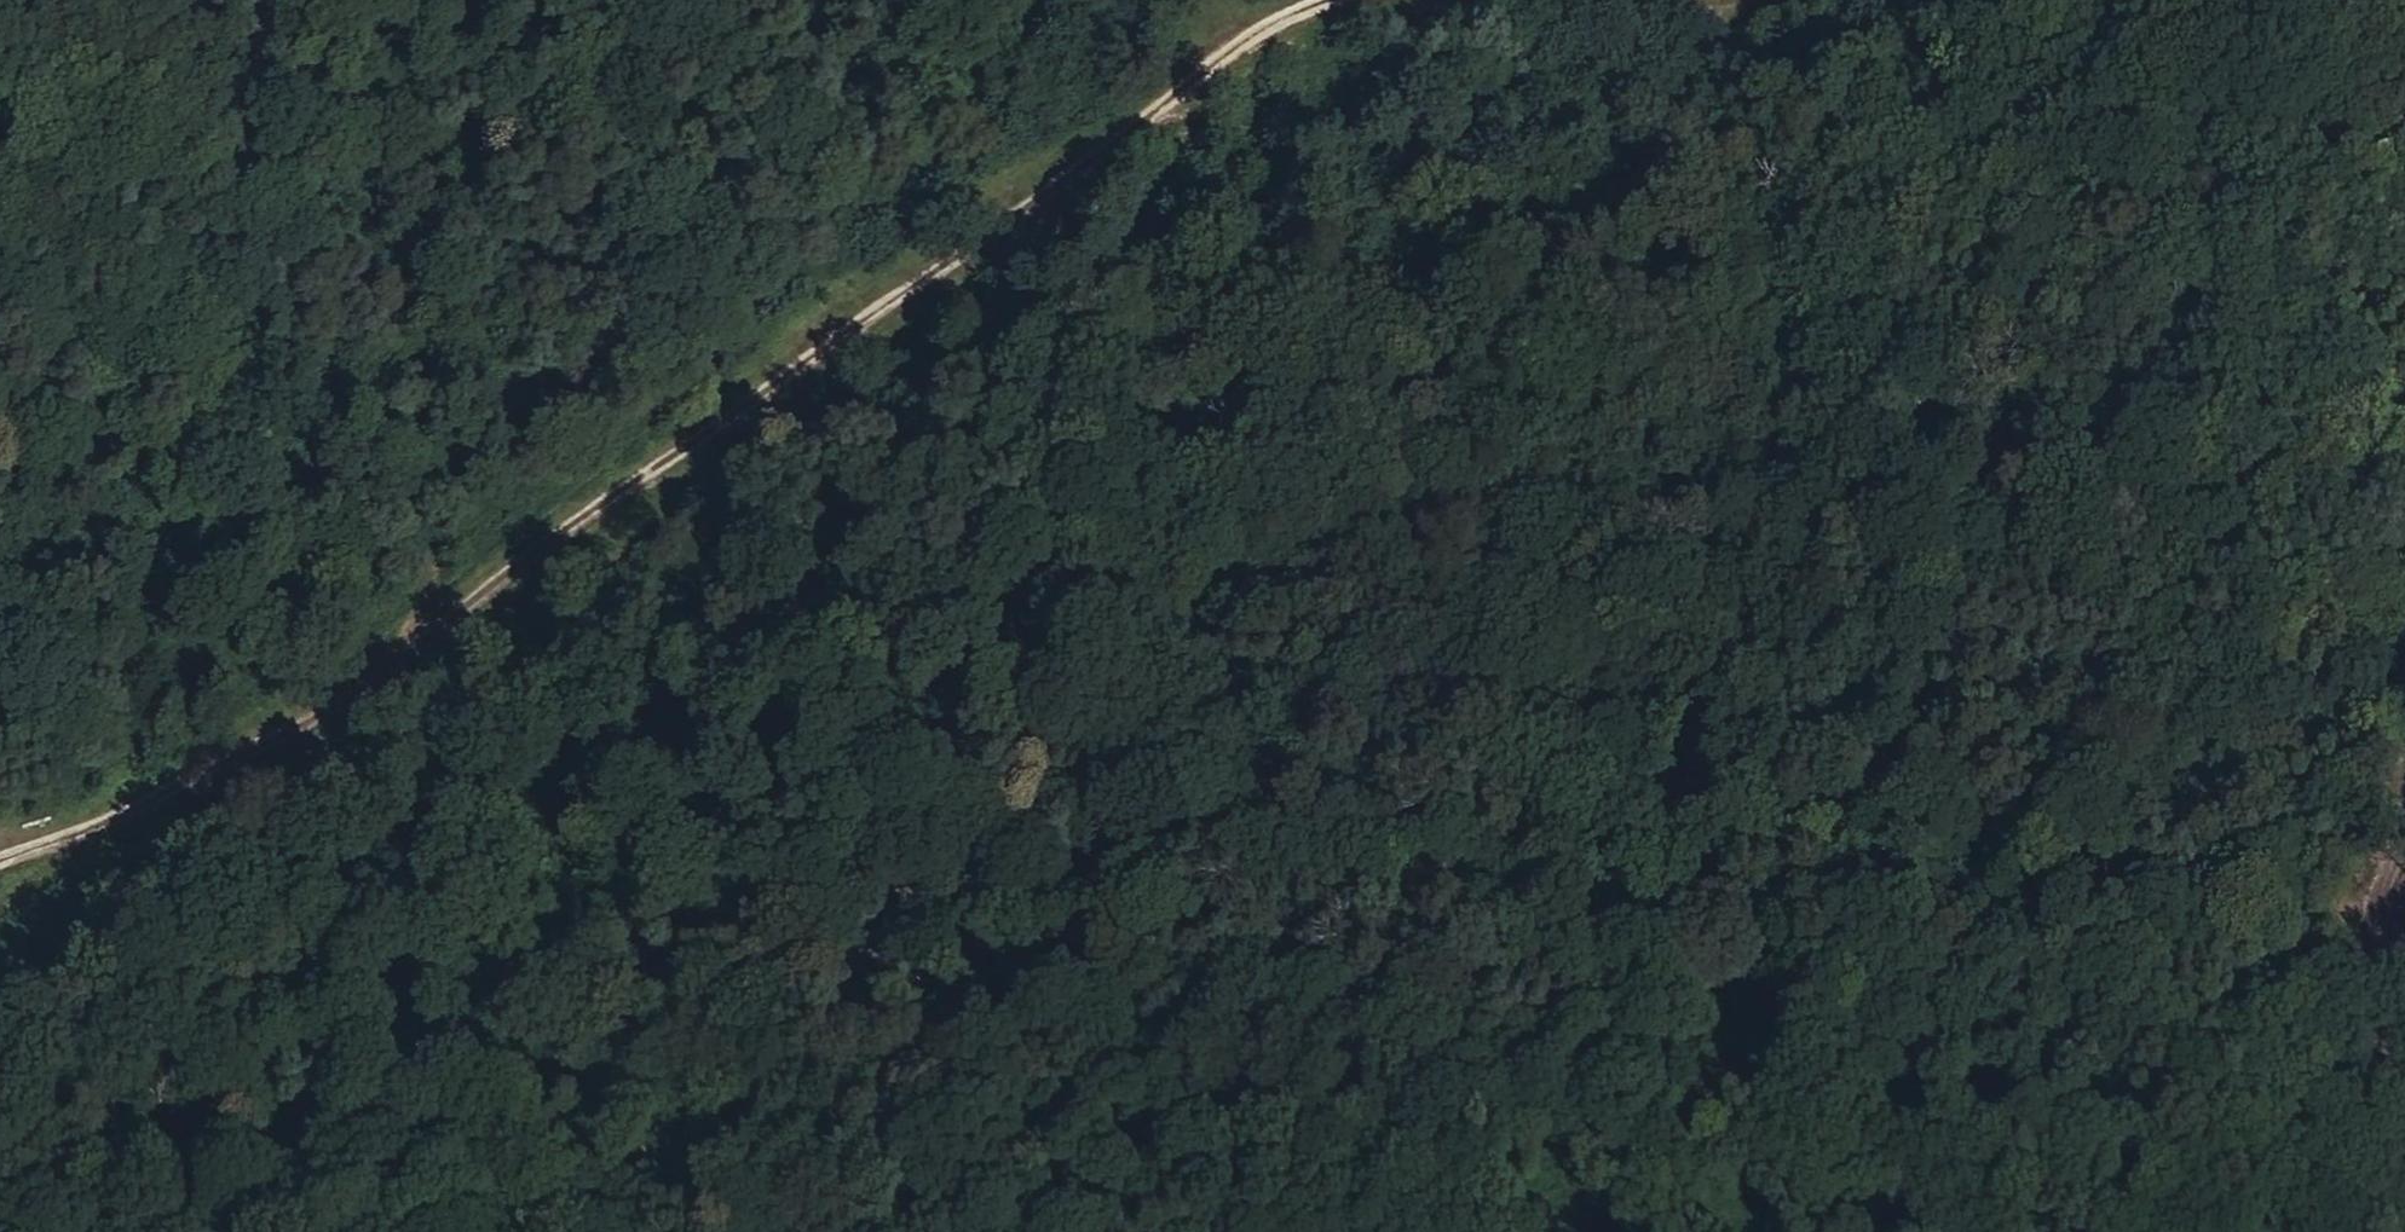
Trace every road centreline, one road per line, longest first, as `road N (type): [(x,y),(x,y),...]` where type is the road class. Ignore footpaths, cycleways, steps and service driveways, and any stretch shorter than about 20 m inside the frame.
road 1 (track): [(0,831),(37,825),(98,799),(132,796),(196,757),(216,732),(276,721),(323,674),(366,662),(410,627),(521,570),(557,521),(693,464),(831,354),(872,339),(1052,202),(1169,90),(1248,37),(1335,0)]
road 2 (track): [(0,672),(64,581),(175,383),(227,345),(320,355),(446,401),(495,444),(546,536)]

